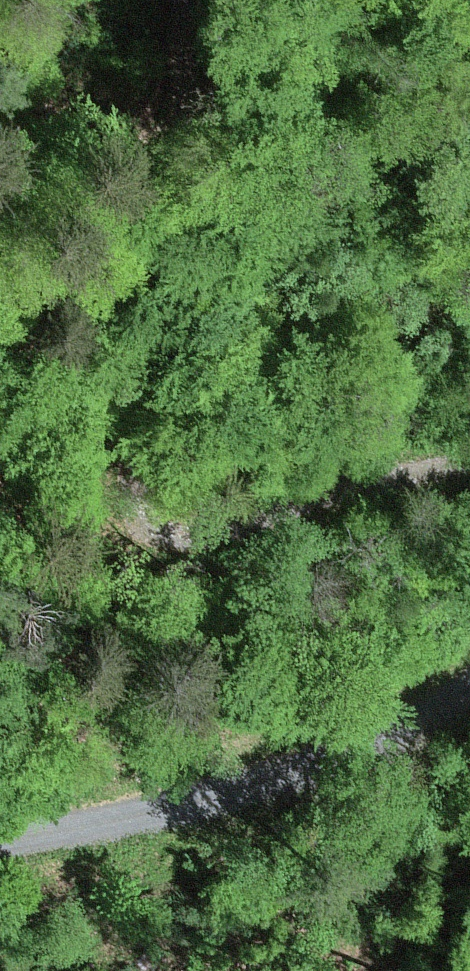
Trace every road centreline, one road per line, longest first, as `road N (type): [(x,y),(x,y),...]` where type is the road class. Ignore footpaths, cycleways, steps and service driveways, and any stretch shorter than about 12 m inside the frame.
road 1 (track): [(469,472),(231,524),(159,517),(145,457),(218,82),(210,0)]
road 2 (track): [(0,834),(179,801),(305,767),(469,687)]

